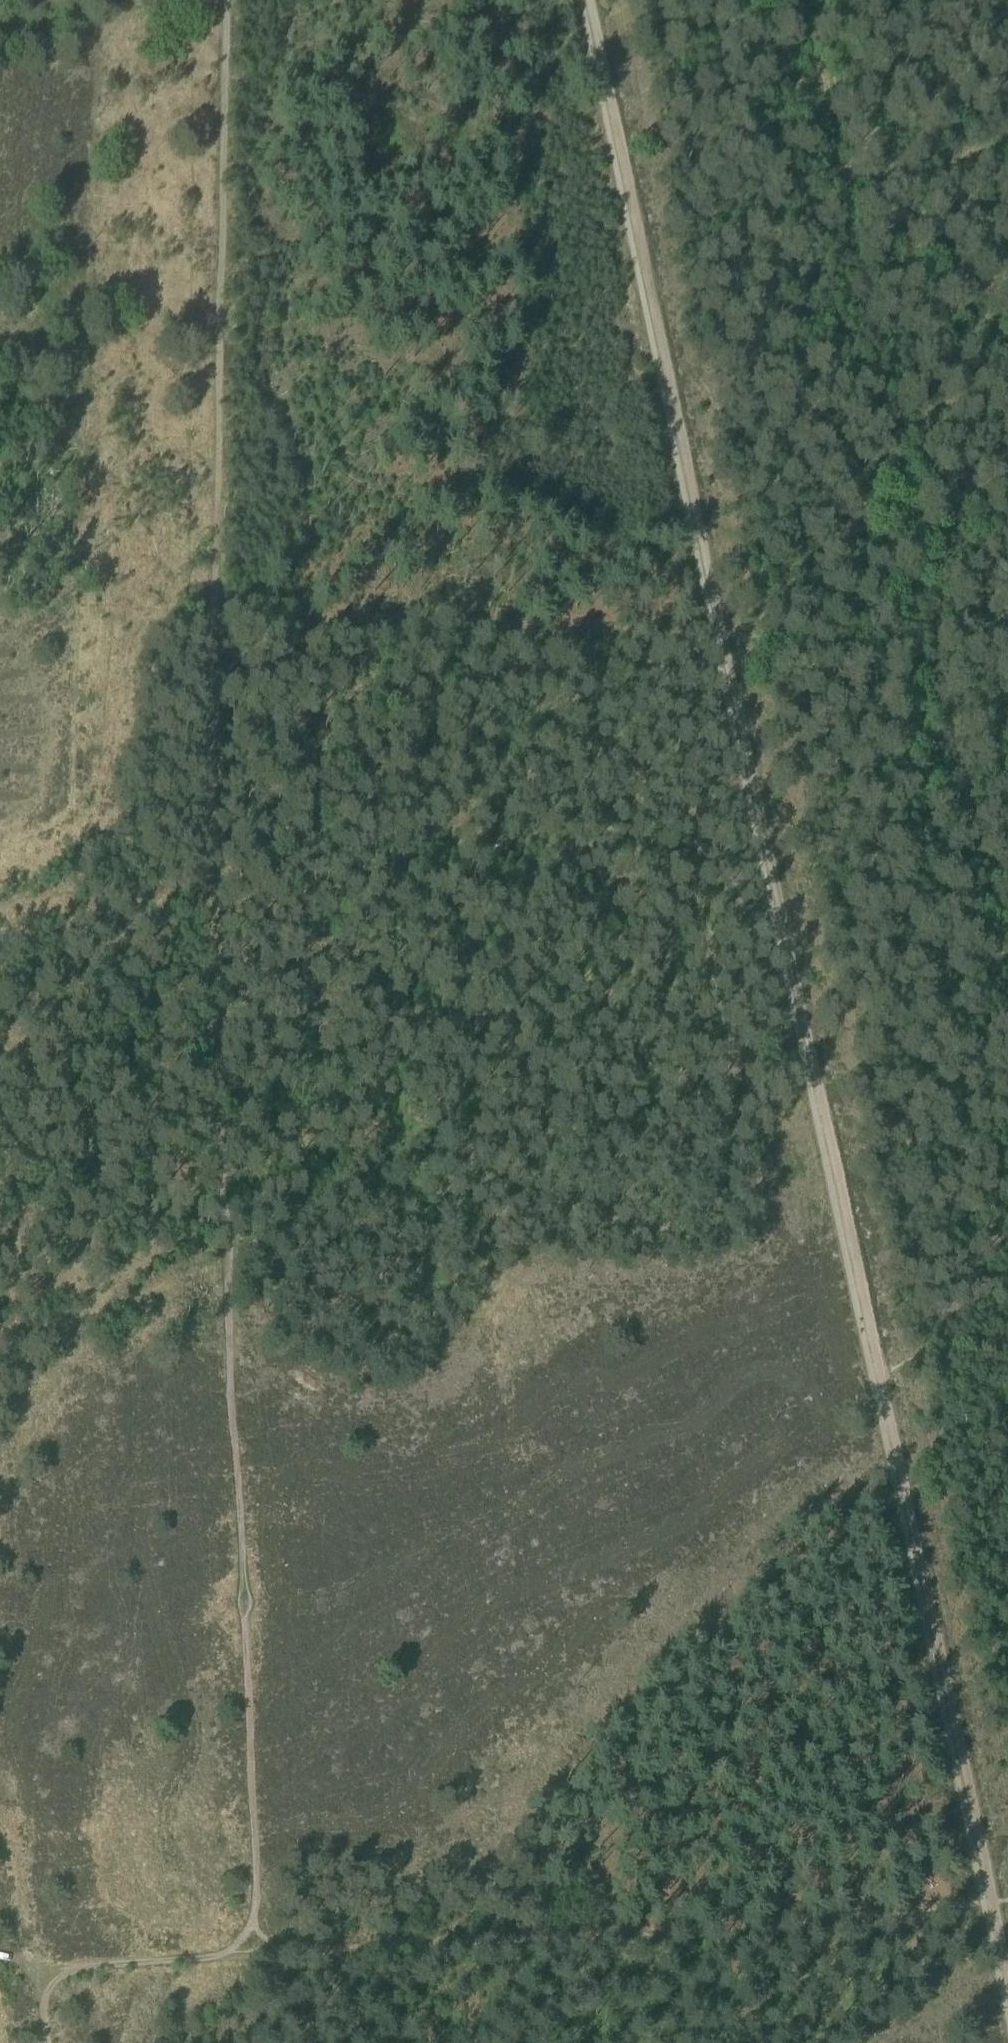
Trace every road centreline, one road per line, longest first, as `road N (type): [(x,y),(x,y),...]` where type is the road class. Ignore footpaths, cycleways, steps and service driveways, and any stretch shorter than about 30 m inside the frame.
road 1 (track): [(592,0),(1007,1947)]
road 2 (track): [(998,1900),(227,1958)]

